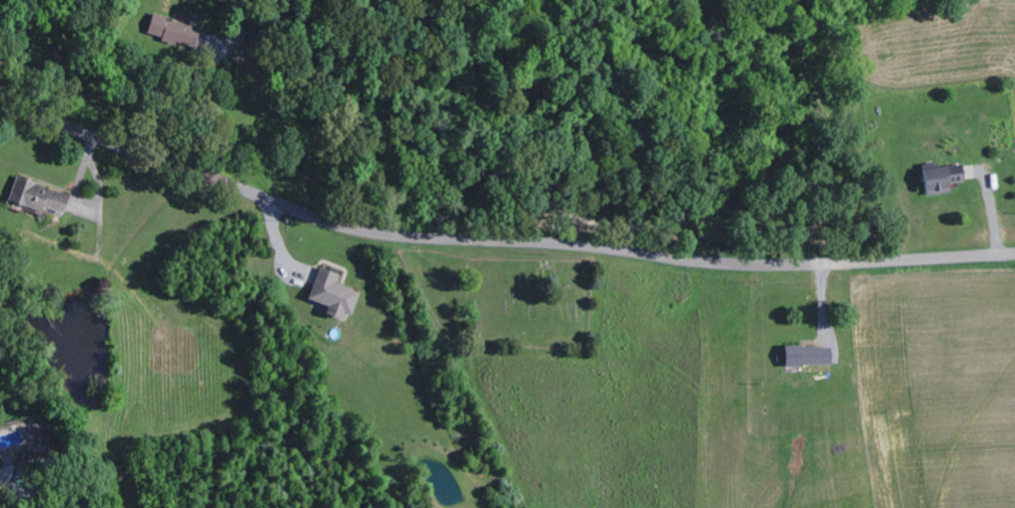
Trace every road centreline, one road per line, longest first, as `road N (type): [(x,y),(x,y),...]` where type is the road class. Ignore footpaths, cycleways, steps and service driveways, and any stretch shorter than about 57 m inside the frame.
road 1 (residential): [(0,110),(352,230),(432,240),(531,238),(742,266),(1014,256)]
road 2 (residential): [(659,258),(707,507)]

